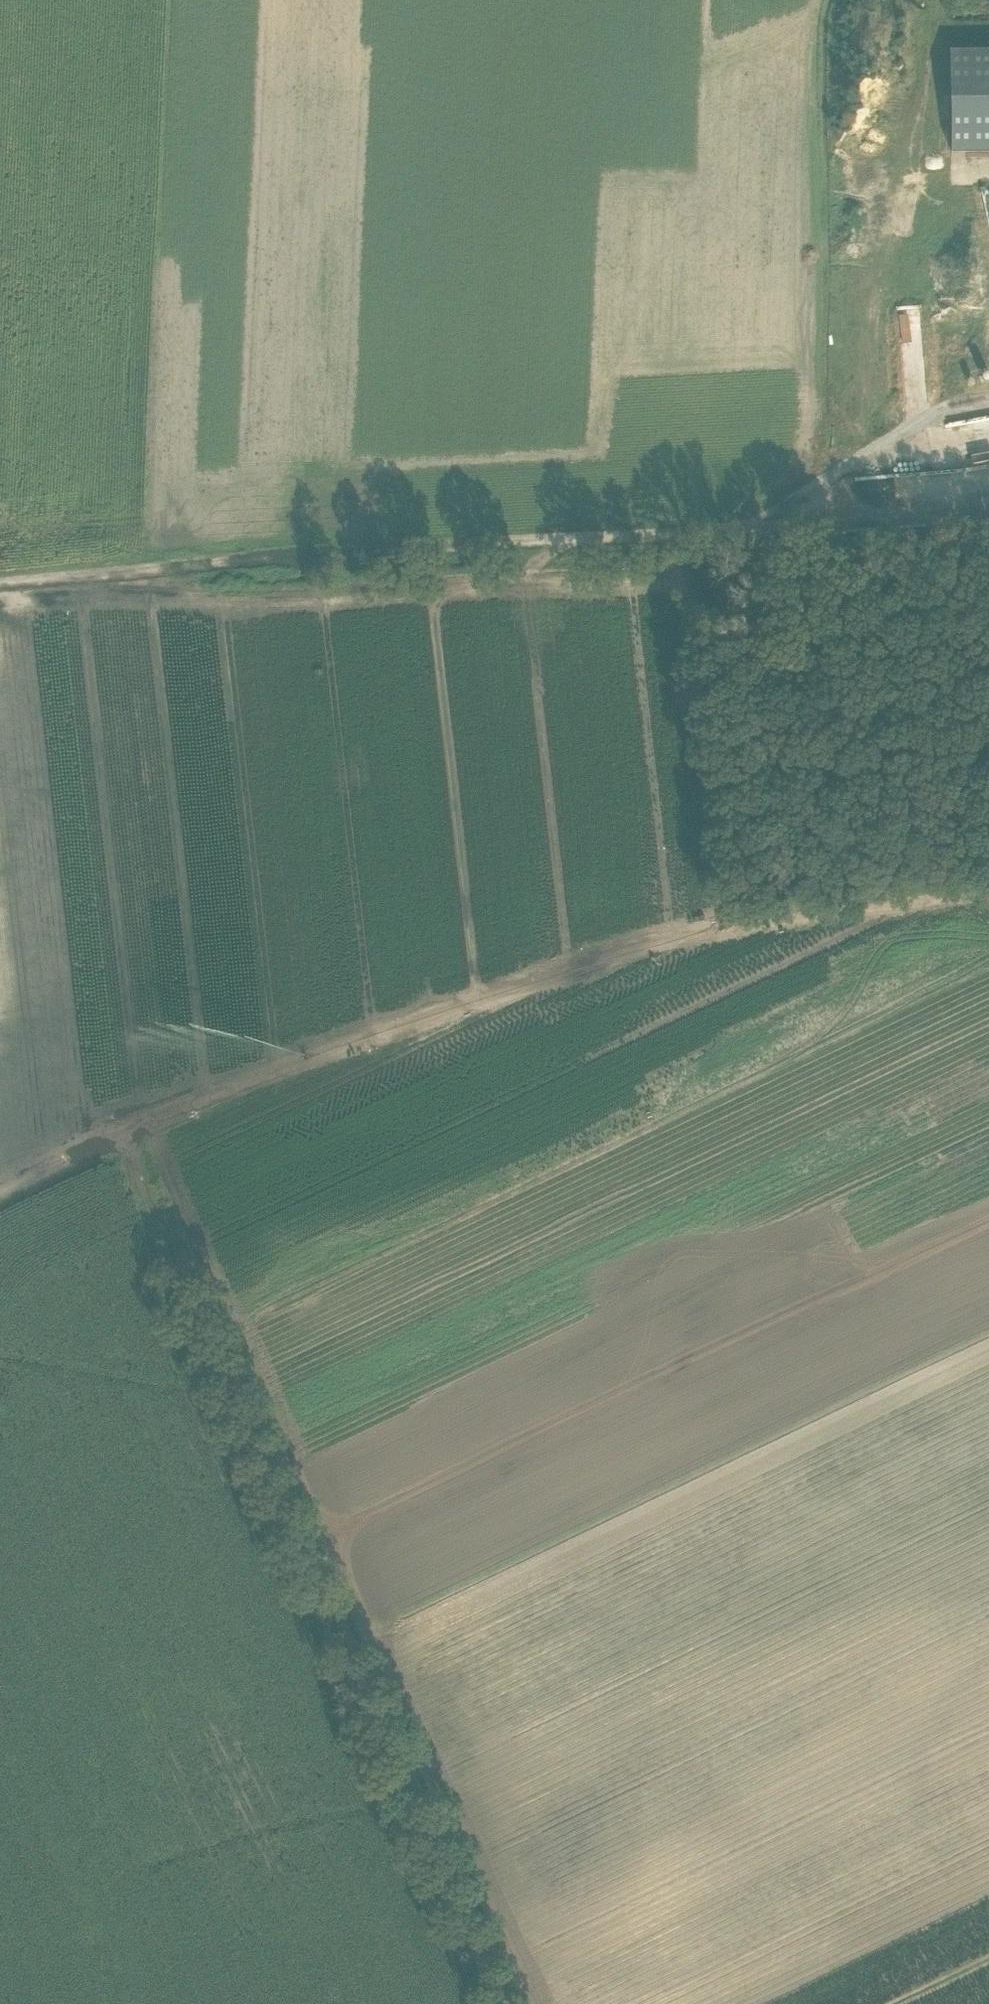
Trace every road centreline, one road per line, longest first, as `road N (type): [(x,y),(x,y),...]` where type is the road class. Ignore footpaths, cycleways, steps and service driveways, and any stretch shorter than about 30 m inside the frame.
road 1 (track): [(0,1200),(191,1106),(712,925),(988,880)]
road 2 (track): [(0,577),(326,549),(734,534),(949,404)]
road 3 (track): [(126,1137),(222,1381),(501,2003)]
road 4 (track): [(143,1129),(77,570)]

